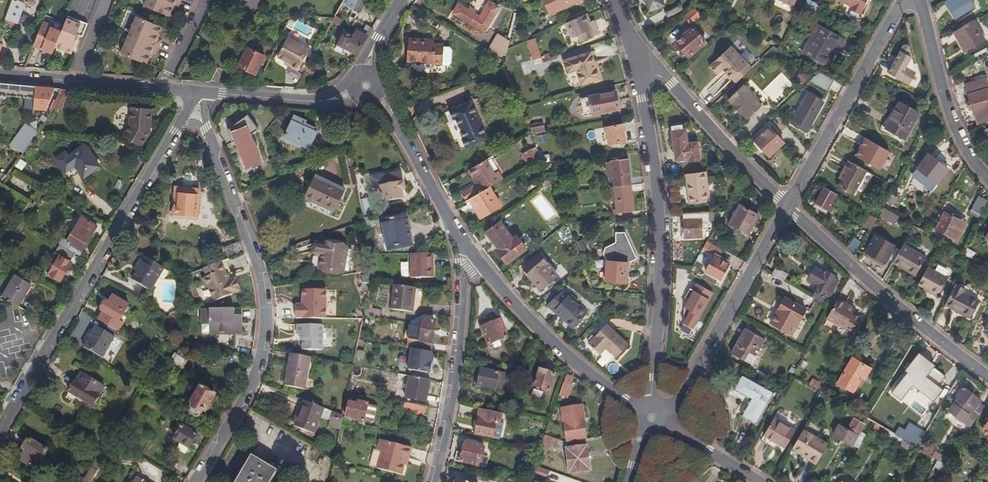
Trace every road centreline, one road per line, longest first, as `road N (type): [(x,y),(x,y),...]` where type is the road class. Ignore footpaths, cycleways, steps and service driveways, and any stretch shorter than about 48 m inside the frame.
road 1 (residential): [(202,481),(246,396),(264,325),(255,256),(206,128)]
road 2 (residential): [(178,125),(0,435)]
road 3 (residential): [(655,404),(661,231),(634,51)]
road 4 (residential): [(987,378),(892,306),(788,208)]
road 5 (residential): [(788,208),(666,414)]
road 6 (residential): [(903,0),(788,208)]
road 7 (residential): [(467,252),(550,342),(640,413)]
road 8 (residential): [(433,481),(452,405),(467,252)]
road 9 (residential): [(788,208),(634,51)]
road 10 (residential): [(916,0),(950,124),(987,182)]
road 11 (tertiary): [(196,95),(0,76)]
road 12 (residential): [(366,86),(467,252)]
road 13 (tertiary): [(366,86),(325,100),(196,95)]

